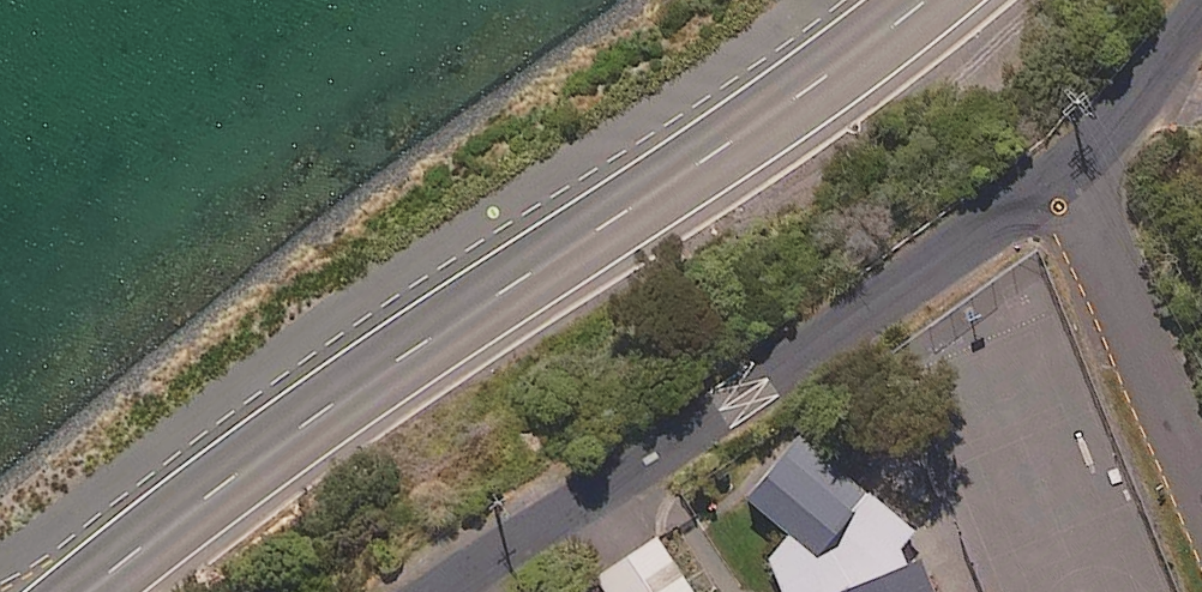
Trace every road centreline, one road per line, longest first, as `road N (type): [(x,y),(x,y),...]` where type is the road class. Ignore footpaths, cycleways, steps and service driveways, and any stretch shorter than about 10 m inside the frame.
road 1 (secondary): [(925,0),(812,87),(219,486),(83,591)]
road 2 (residential): [(1069,170),(841,336),(448,591)]
road 3 (residential): [(1201,482),(1069,170)]
road 4 (residential): [(1069,170),(1201,15)]

